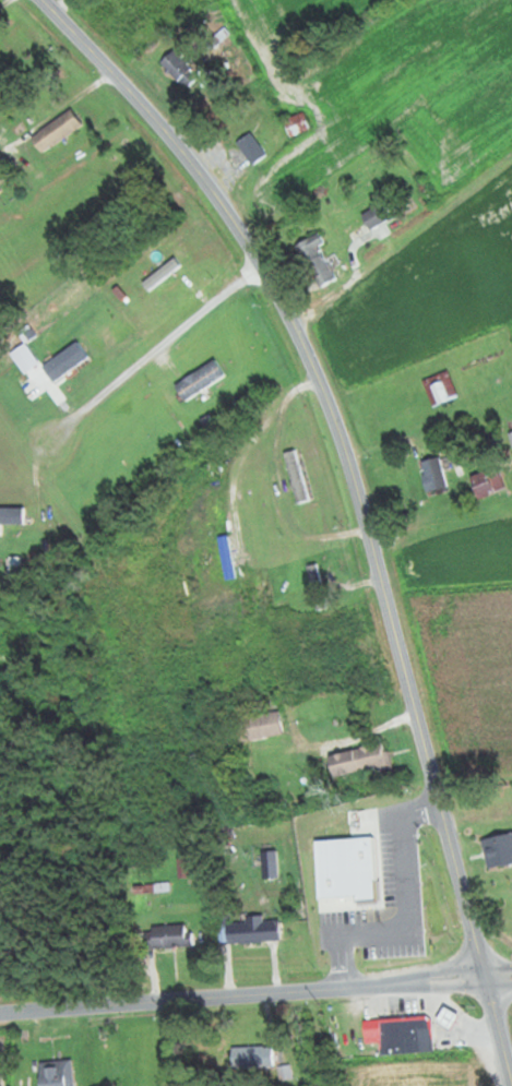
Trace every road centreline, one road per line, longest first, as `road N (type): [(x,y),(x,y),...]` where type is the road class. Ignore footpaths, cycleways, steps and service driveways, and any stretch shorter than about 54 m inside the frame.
road 1 (secondary): [(511,1073),(365,505),(315,363),(201,171),(46,0)]
road 2 (tertiary): [(0,1012),(487,972)]
road 3 (residential): [(318,369),(217,457),(262,689),(303,775)]
road 4 (residential): [(325,390),(499,331),(511,346)]
road 5 (residential): [(393,617),(511,597)]

